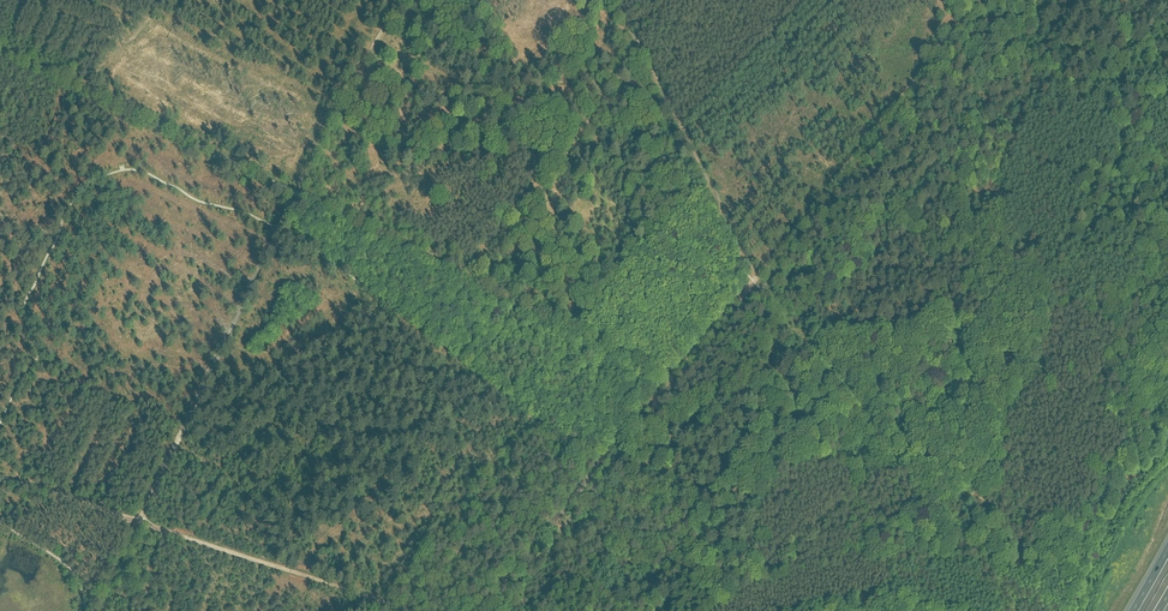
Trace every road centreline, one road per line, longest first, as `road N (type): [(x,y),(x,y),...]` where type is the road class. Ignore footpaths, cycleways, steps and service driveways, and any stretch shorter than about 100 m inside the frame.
road 1 (track): [(981,0),(482,610)]
road 2 (track): [(410,610),(0,478)]
road 3 (track): [(757,279),(618,0)]
road 4 (track): [(298,194),(399,0)]

